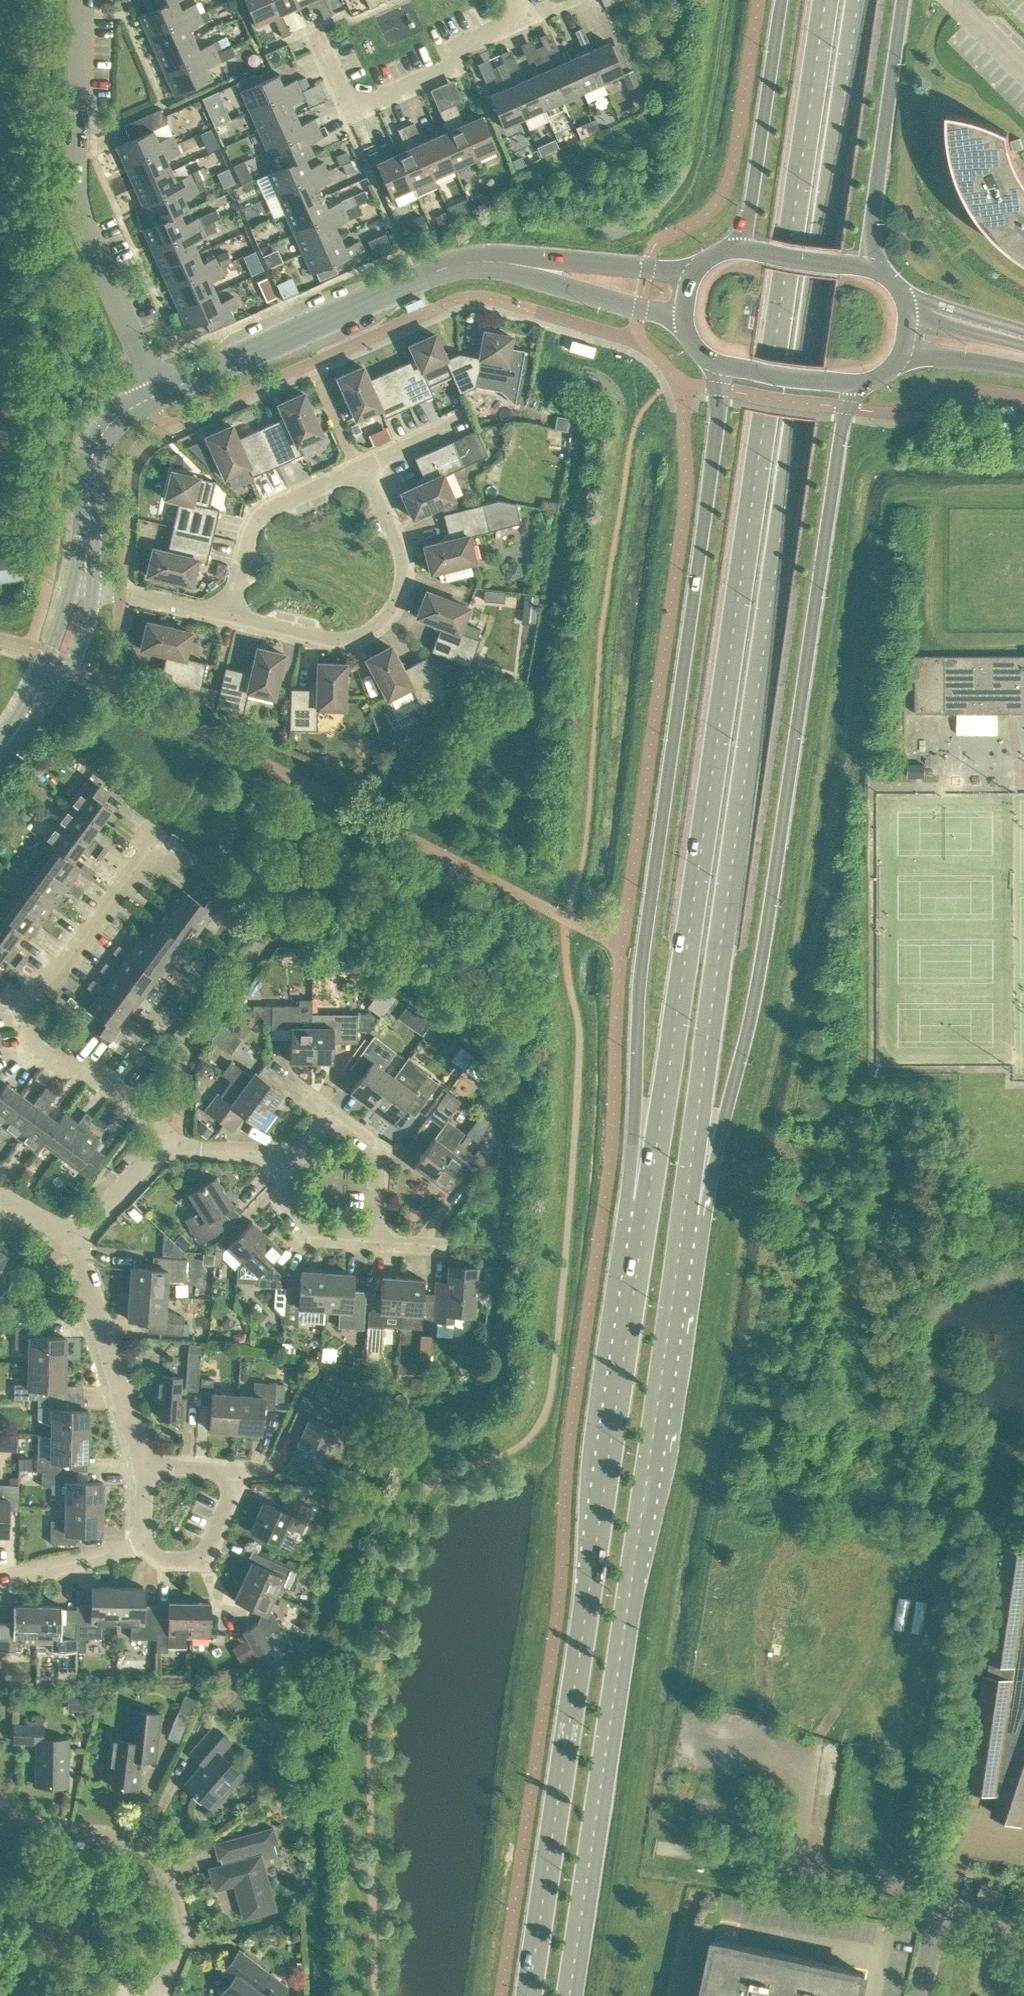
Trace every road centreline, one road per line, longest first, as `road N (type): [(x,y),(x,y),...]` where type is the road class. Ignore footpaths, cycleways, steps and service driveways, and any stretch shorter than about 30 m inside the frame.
road 1 (primary): [(676,1281),(860,0)]
road 2 (primary): [(825,0),(635,1273)]
road 3 (primary): [(676,1281),(705,1213),(747,1033),(843,418),(861,384)]
road 4 (primary): [(711,363),(718,399),(640,979),(625,1214),(635,1273)]
road 5 (primary): [(635,1273),(528,1995)]
road 6 (primary): [(568,1995),(676,1281)]
road 7 (residential): [(158,837),(64,965),(24,1005),(31,1046),(85,1068),(138,1108),(163,1145)]
road 8 (residential): [(154,395),(77,211),(80,0)]
road 9 (tertiary): [(154,395),(415,278),(473,261),(525,266)]
road 10 (residential): [(227,617),(333,641),(381,623),(401,591),(405,562),(363,465)]
road 11 (residential): [(137,1995),(157,1989),(180,1944),(155,1856),(136,1840),(49,1827),(0,1801)]
road 12 (residential): [(519,0),(526,16),(456,46),(447,69),(348,112),(316,38)]
road 13 (residential): [(940,1901),(665,1848)]
road 14 (primary): [(880,271),(871,241),(904,0)]
road 15 (primary): [(781,0),(746,220),(734,248)]
road 16 (residential): [(144,1543),(163,1561),(192,1561),(209,1545),(232,1486),(225,1467),(144,1464)]
road 17 (residential): [(144,1464),(73,1241)]
road 18 (residential): [(227,617),(261,512),(363,465)]
road 19 (tertiary): [(0,760),(71,663),(91,588)]
road 20 (tertiary): [(72,584),(45,665),(0,742)]
road 21 (tertiary): [(525,266),(683,326)]
road 22 (tertiary): [(693,273),(525,266)]
road 23 (residential): [(288,1157),(279,1197),(297,1227),(312,1237),(374,1239)]
road 24 (tertiary): [(711,363),(861,384)]
road 25 (residential): [(374,1239),(375,1145),(330,1113)]
road 26 (residential): [(0,1579),(144,1543)]
road 27 (tertiary): [(880,271),(734,248)]
road 28 (tertiary): [(88,513),(97,440),(113,419),(154,395)]
road 29 (residential): [(91,588),(227,617)]
road 30 (residential): [(163,1145),(73,1241)]
road 31 (tertiary): [(895,363),(933,356),(1023,370)]
road 32 (residential): [(163,1145),(288,1157)]
road 33 (tertiary): [(1023,347),(907,312)]

